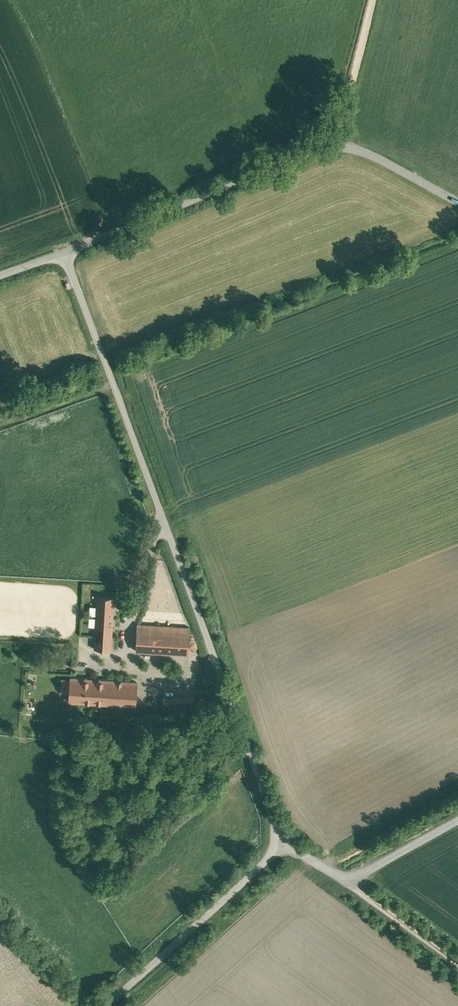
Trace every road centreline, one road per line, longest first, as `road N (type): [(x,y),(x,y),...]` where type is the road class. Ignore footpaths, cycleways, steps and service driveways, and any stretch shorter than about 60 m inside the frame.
road 1 (unclassified): [(60,250),(276,828),(267,860),(106,1005)]
road 2 (unclassified): [(60,250),(275,159),(338,145),(457,199)]
road 3 (track): [(273,849),(289,837),(352,882),(457,825)]
road 4 (track): [(338,145),(376,0)]
road 5 (track): [(352,882),(457,960)]

